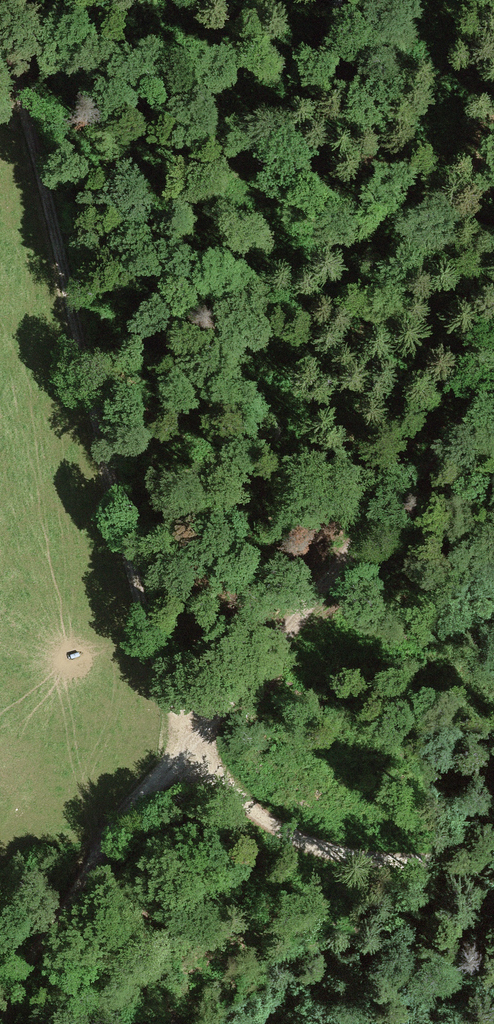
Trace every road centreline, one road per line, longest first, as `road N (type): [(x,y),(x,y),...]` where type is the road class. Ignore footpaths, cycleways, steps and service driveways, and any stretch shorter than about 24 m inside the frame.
road 1 (track): [(136,804),(193,739),(169,701),(148,633),(17,85),(12,0)]
road 2 (track): [(493,382),(193,739),(263,818),(297,840),(391,862),(493,862)]
road 3 (track): [(9,1023),(55,920),(136,804)]

